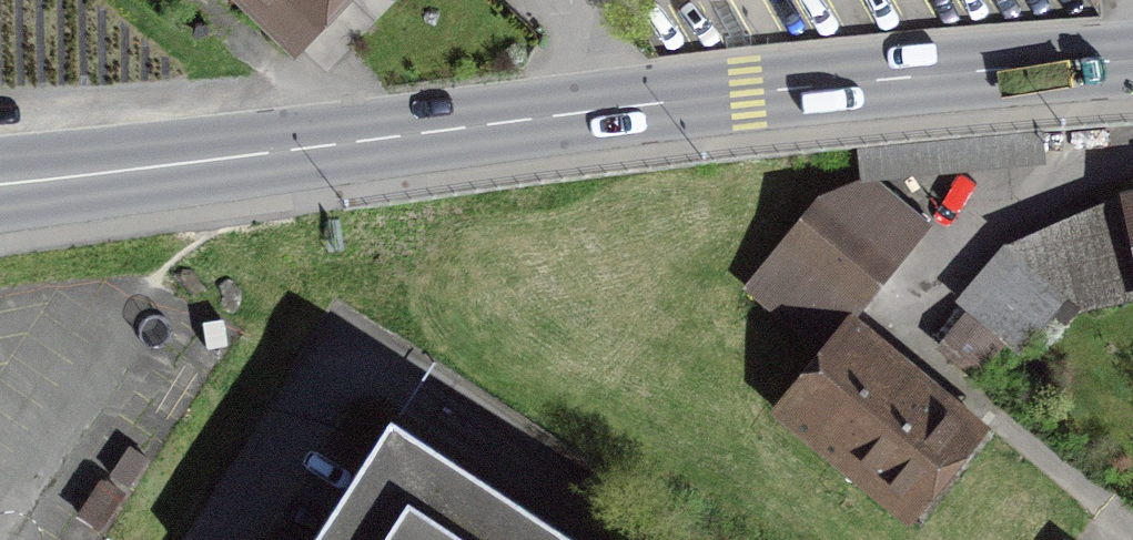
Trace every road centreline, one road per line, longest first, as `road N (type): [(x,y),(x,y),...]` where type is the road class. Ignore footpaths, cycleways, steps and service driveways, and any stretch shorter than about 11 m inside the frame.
road 1 (secondary): [(0,182),(622,105),(1132,59)]
road 2 (unclassified): [(217,539),(341,355)]

